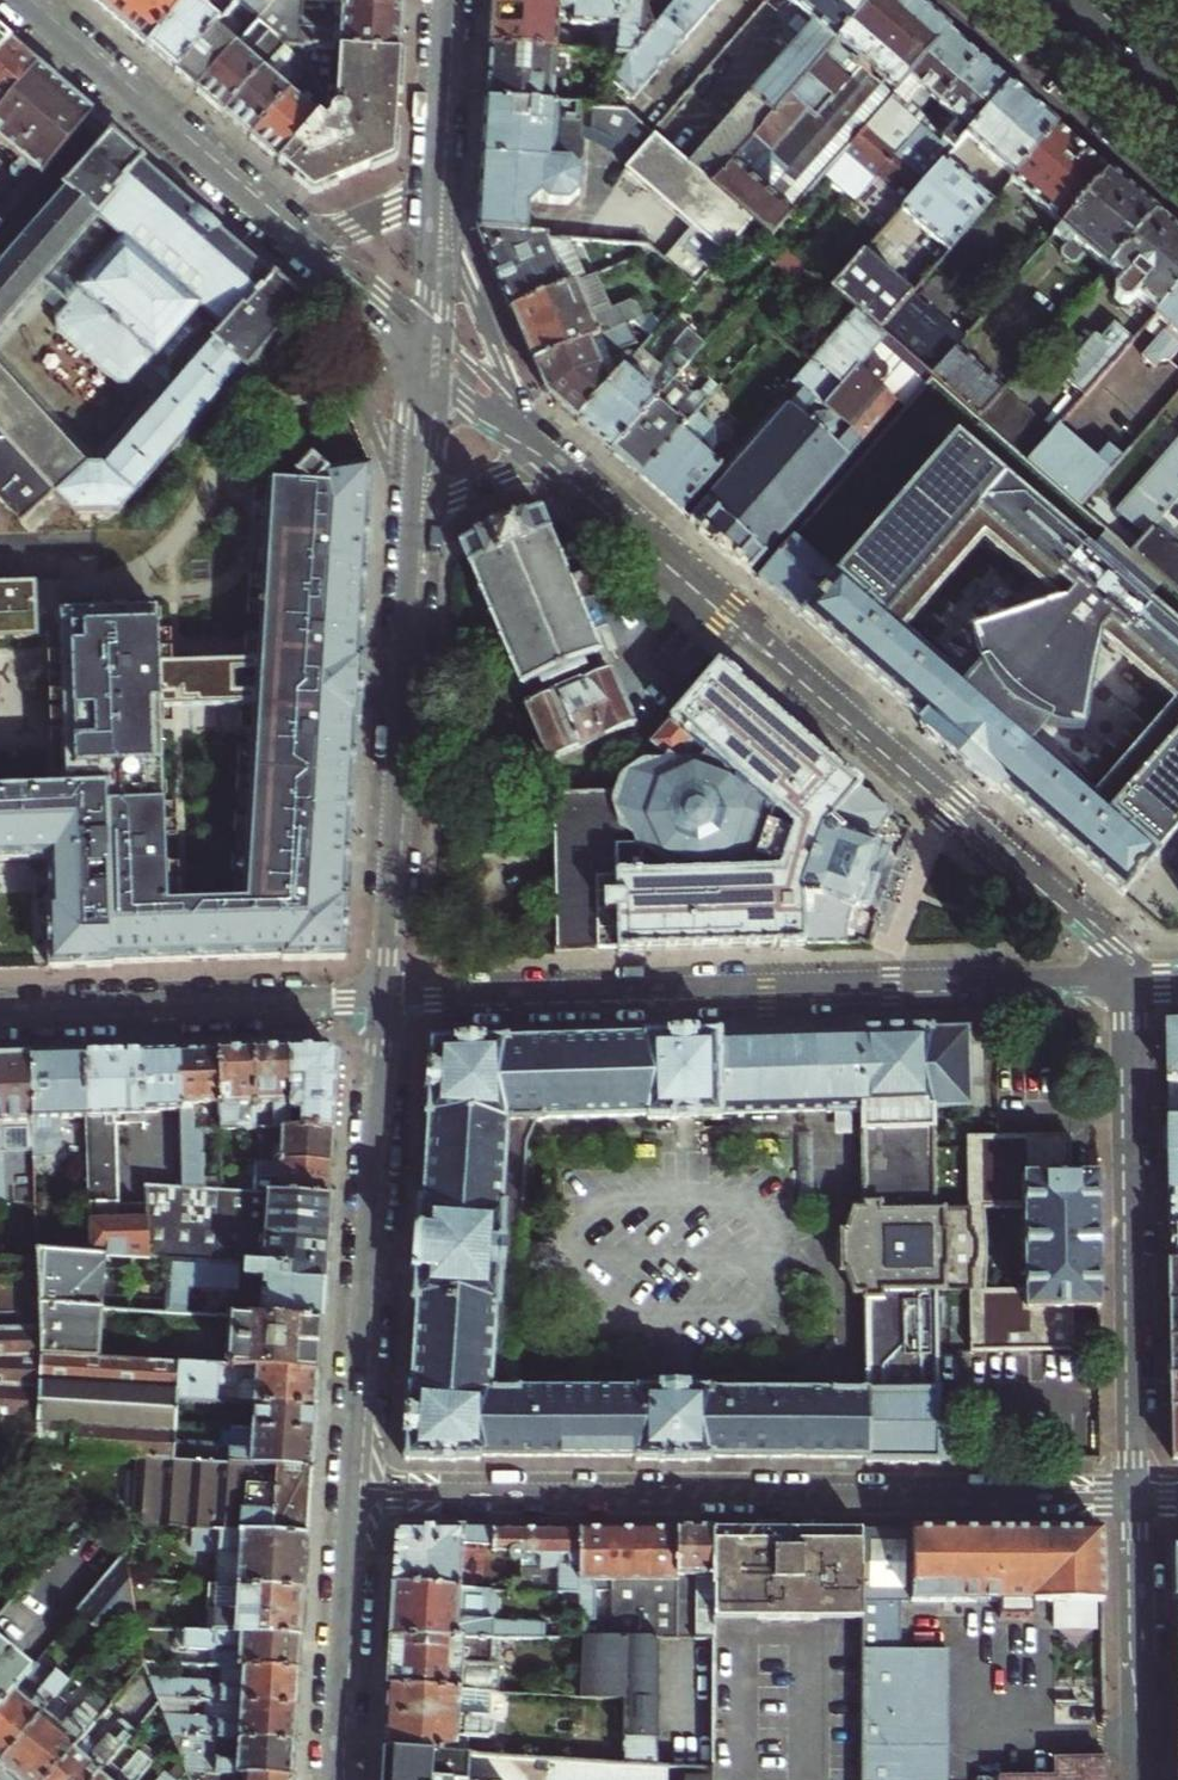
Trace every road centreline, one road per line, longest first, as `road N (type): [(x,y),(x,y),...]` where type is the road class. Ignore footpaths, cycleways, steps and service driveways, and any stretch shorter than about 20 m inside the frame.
road 1 (tertiary): [(1126,981),(1088,932),(424,358)]
road 2 (residential): [(348,1490),(1135,1494)]
road 3 (residential): [(1126,981),(382,1002)]
road 4 (residential): [(424,358),(382,1002)]
road 5 (tertiary): [(10,0),(424,358)]
road 6 (residential): [(1135,1494),(1126,981)]
road 7 (residential): [(382,1002),(348,1490)]
road 8 (residential): [(382,1002),(0,1012)]
road 9 (residential): [(445,0),(424,358)]
road 10 (residential): [(348,1490),(334,1779)]
road 11 (residential): [(1140,1779),(1135,1494)]
road 12 (secondary): [(1018,0),(1177,140)]
road 13 (secondary): [(1177,81),(1087,0)]

